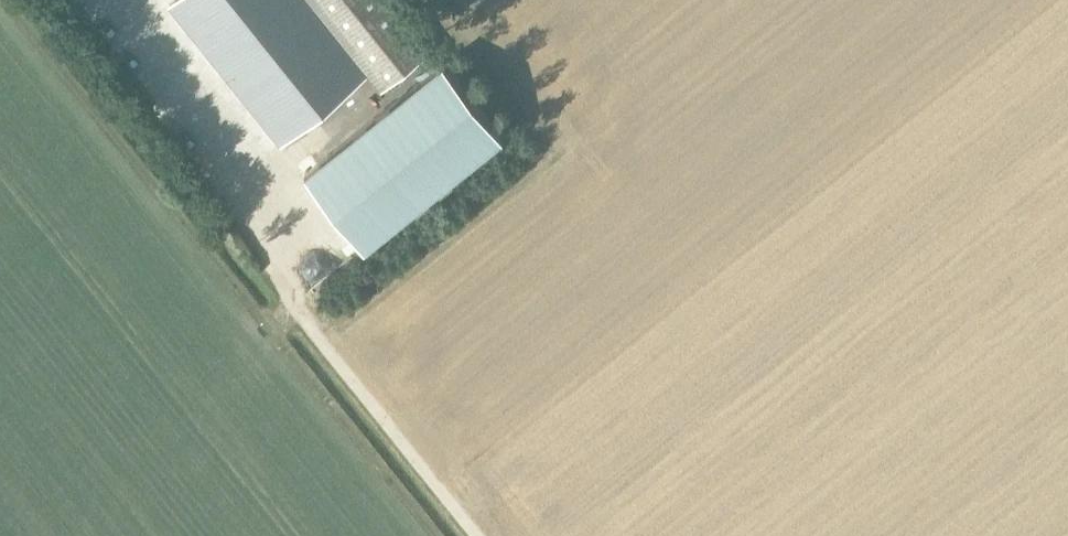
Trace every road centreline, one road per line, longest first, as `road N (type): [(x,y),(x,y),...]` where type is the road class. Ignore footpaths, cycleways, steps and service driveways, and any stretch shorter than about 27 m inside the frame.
road 1 (track): [(291,302),(478,535)]

